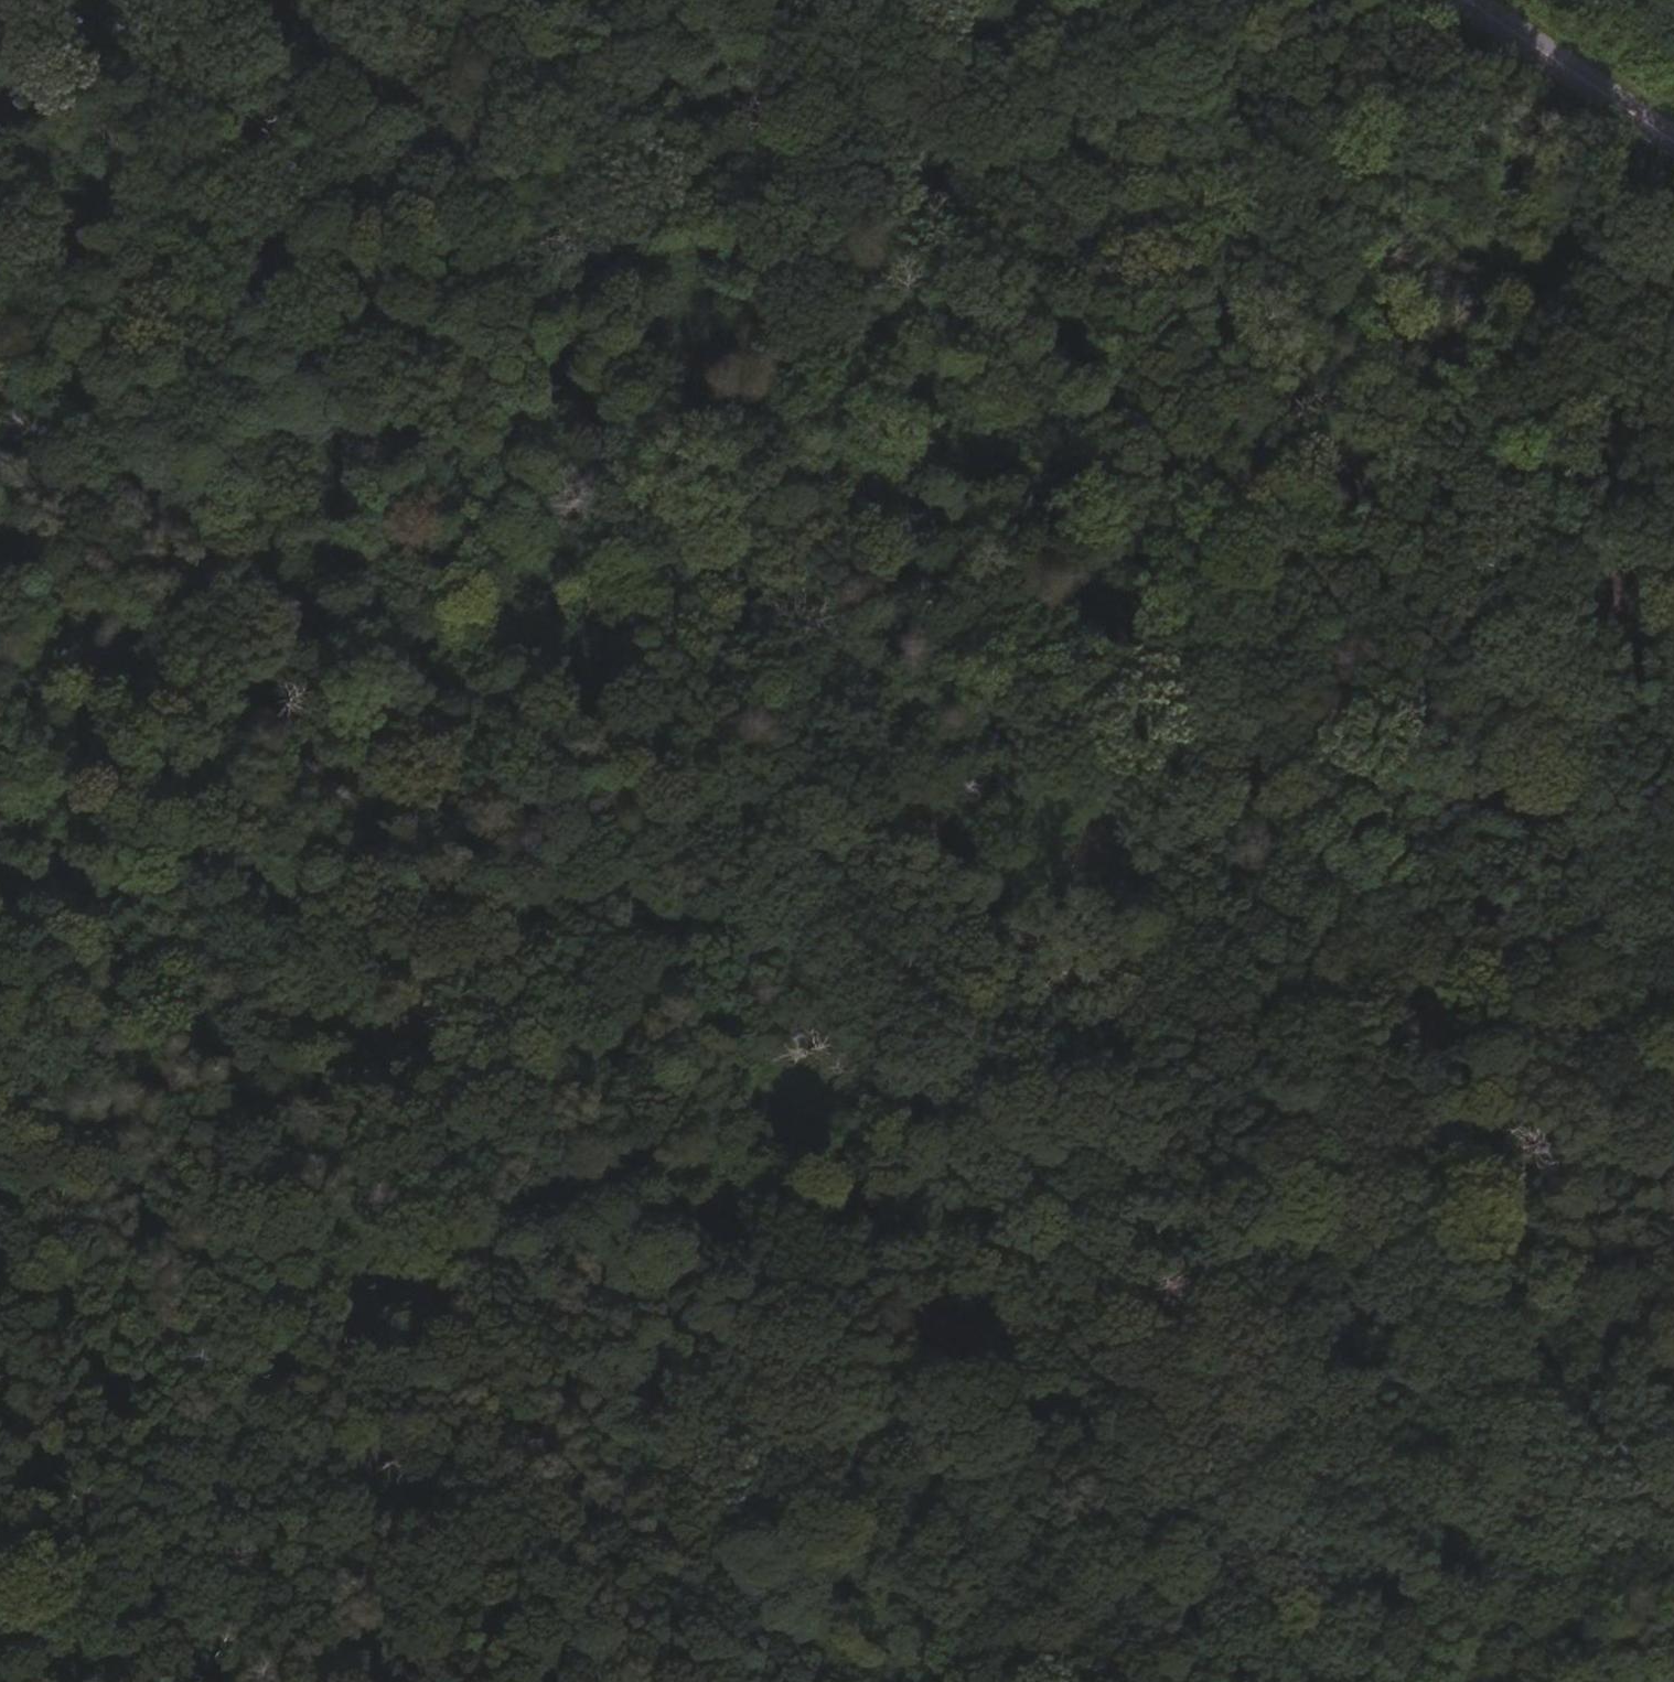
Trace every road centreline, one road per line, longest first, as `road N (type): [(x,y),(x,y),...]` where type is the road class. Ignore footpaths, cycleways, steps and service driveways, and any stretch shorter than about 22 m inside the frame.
road 1 (track): [(554,0),(0,1089)]
road 2 (tertiary): [(1461,0),(1673,148)]

